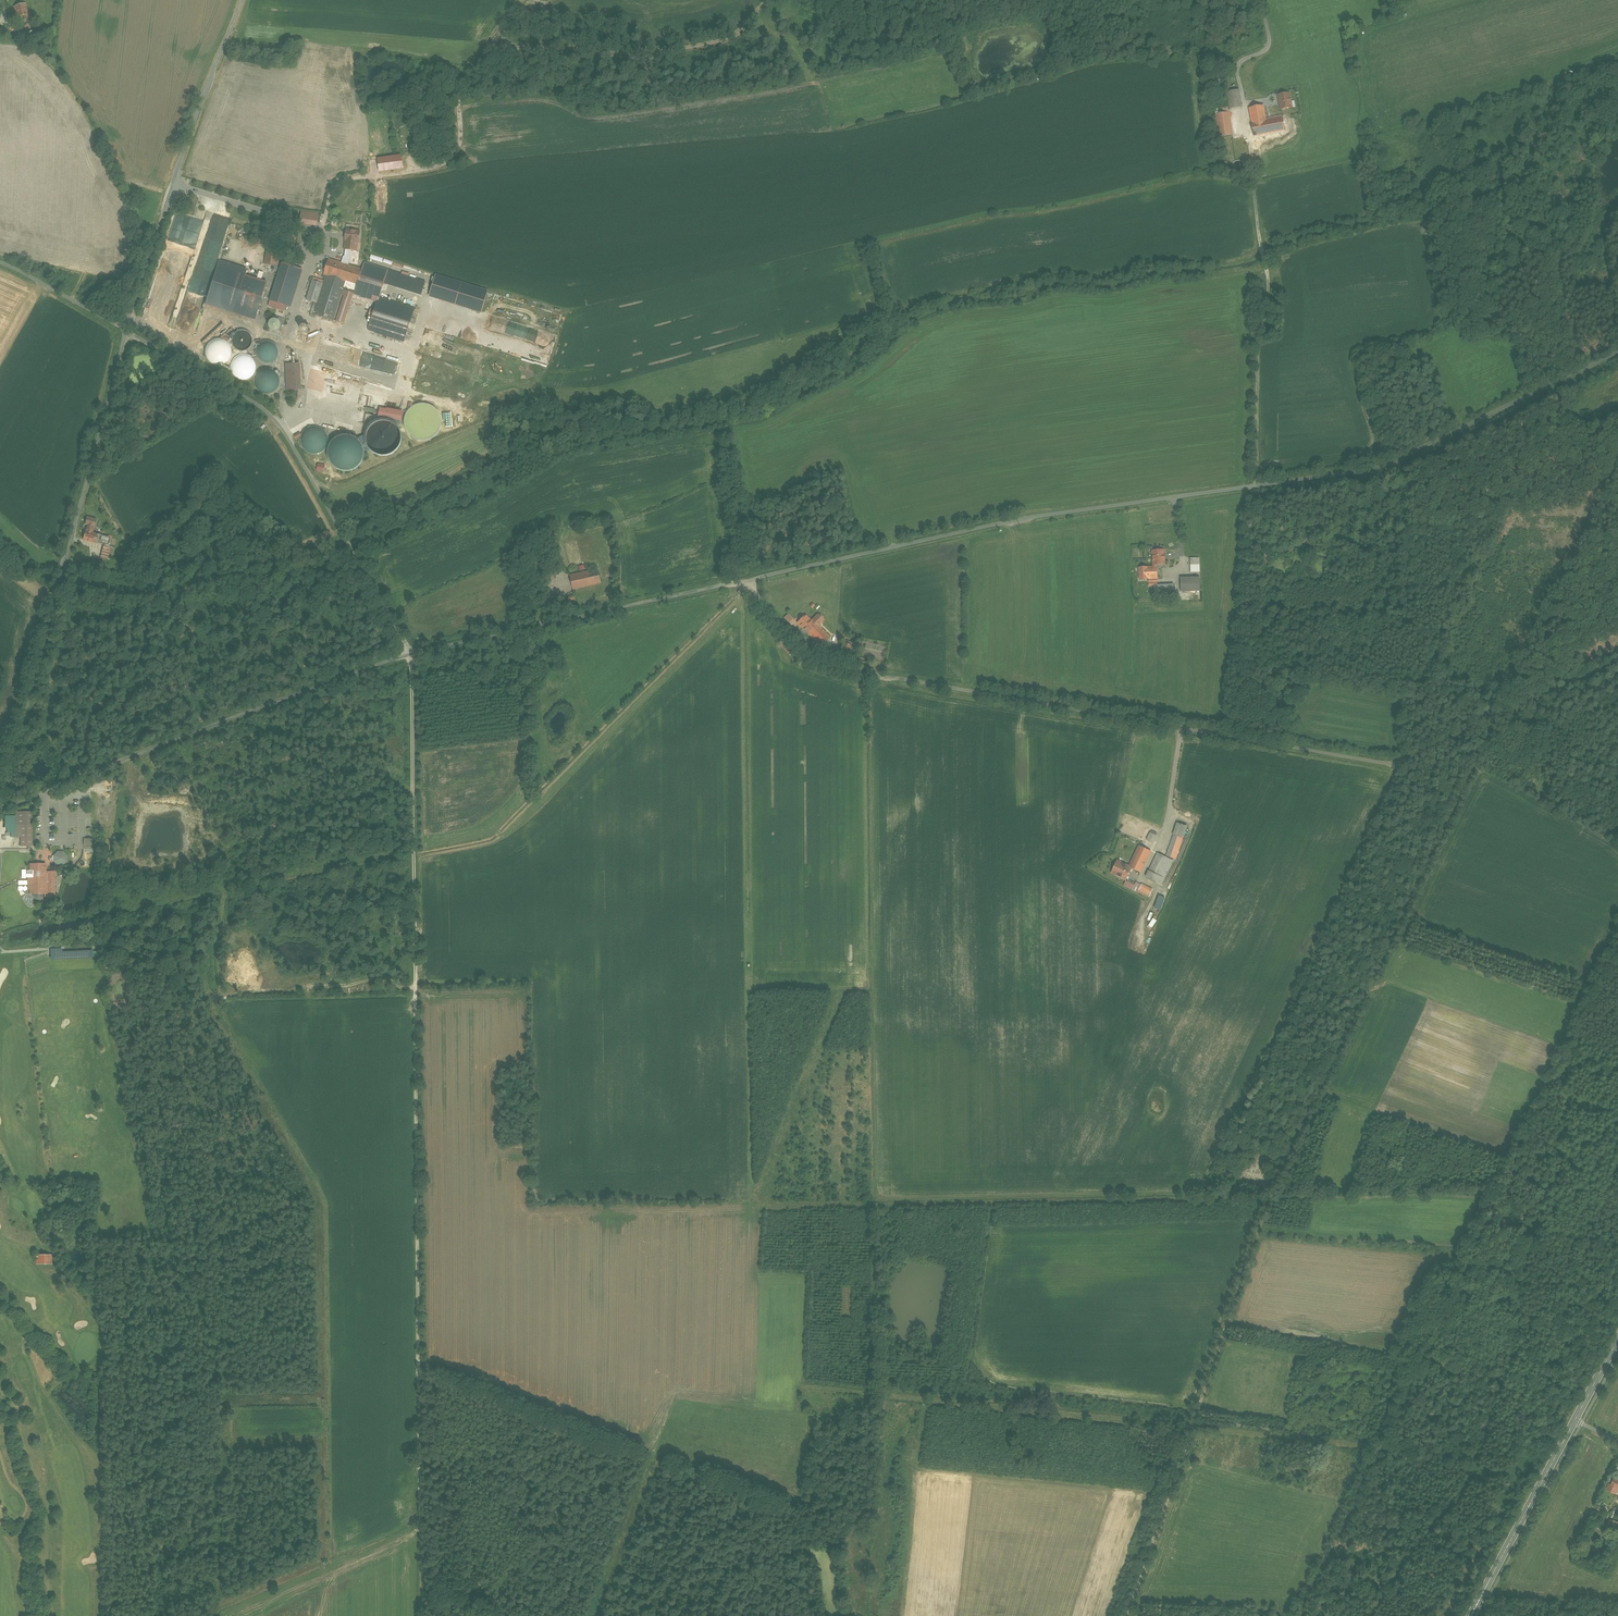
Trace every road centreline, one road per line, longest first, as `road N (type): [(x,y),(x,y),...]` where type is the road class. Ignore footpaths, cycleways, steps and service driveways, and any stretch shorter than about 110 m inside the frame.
road 1 (track): [(421,1615),(407,654)]
road 2 (residential): [(1617,657),(1397,765),(823,663),(779,624),(753,582)]
road 3 (track): [(1127,1615),(1283,1165),(1471,772)]
road 4 (unclassified): [(1617,352),(1369,469),(1036,516),(753,582)]
road 5 (track): [(802,1387),(1361,1444)]
road 6 (track): [(755,1194),(772,1206),(1156,1199),(1221,1197),(1249,1176),(1275,1185)]
road 7 (unclassified): [(126,331),(3,805)]
road 8 (unclassified): [(407,654),(3,805)]
road 9 (track): [(1256,486),(1259,341),(1269,283),(1242,102)]
road 10 (unclassified): [(753,582),(407,654)]
road 11 (unclassified): [(126,331),(239,0)]
road 12 (track): [(322,231),(328,198),(341,182),(403,173),(456,150),(463,86),(511,0)]
road 13 (unclassified): [(126,331),(264,410),(288,434),(346,541)]
road 14 (track): [(502,8),(574,25),(729,36),(767,1)]
road 15 (track): [(1501,715),(1617,471)]
road 16 (primary): [(1471,1615),(1575,1420)]
road 17 (unclassified): [(0,263),(126,331)]
road 18 (track): [(1617,1244),(1483,1216)]
road 19 (residential): [(346,541),(407,654)]
road 20 (unclassified): [(1260,0),(1268,44),(1236,72),(1242,102)]

